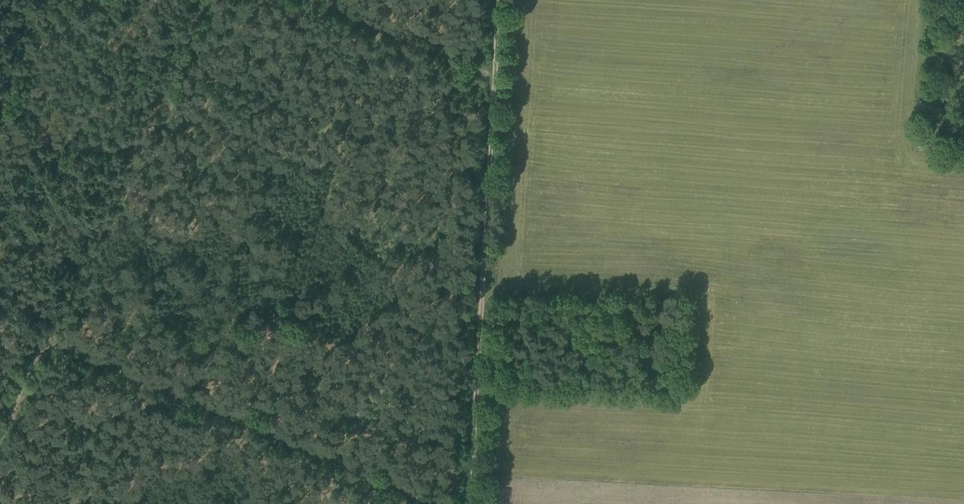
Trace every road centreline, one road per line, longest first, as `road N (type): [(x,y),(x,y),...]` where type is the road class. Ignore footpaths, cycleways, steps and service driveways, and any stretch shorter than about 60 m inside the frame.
road 1 (track): [(493,83),(468,503)]
road 2 (track): [(42,339),(194,0)]
road 3 (track): [(252,429),(42,339)]
road 4 (track): [(375,32),(493,83),(497,0)]
road 5 (track): [(431,503),(252,429)]

